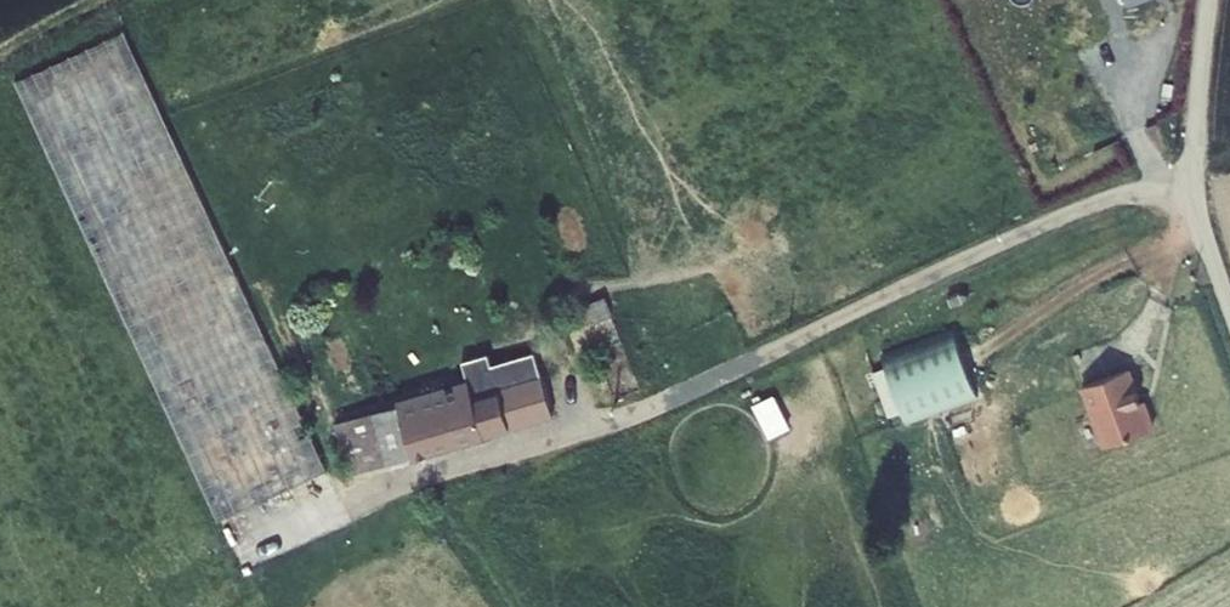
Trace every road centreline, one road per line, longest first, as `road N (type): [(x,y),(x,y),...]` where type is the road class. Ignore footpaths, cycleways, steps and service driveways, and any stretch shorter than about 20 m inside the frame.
road 1 (track): [(1193,182),(1208,0)]
road 2 (unclassified): [(1193,182),(1229,303)]

